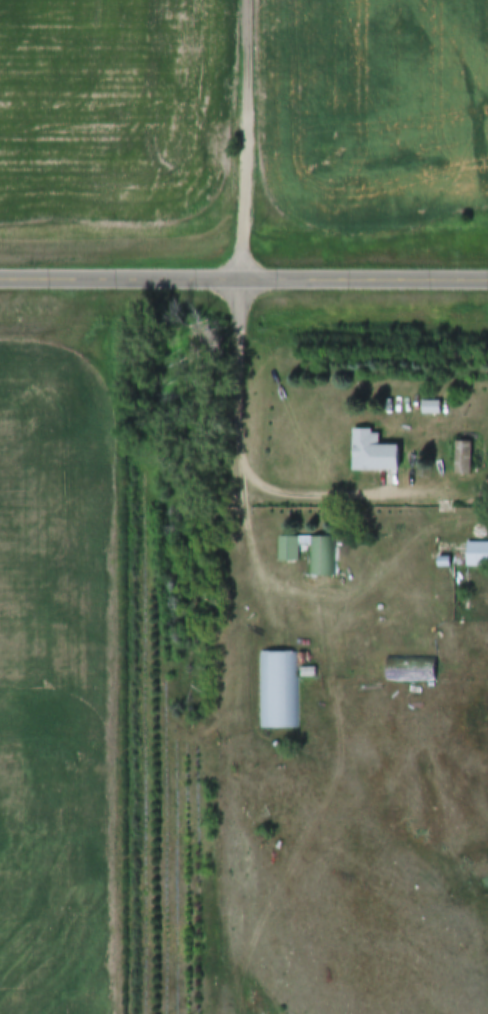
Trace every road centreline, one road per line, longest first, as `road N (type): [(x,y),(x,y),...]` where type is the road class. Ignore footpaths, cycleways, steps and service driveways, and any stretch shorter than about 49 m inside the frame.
road 1 (track): [(236,1013),(245,962),(341,771),(345,741),(330,665),(308,645),(282,640),(242,478)]
road 2 (tertiary): [(0,277),(487,278)]
road 3 (track): [(243,277),(247,0)]

